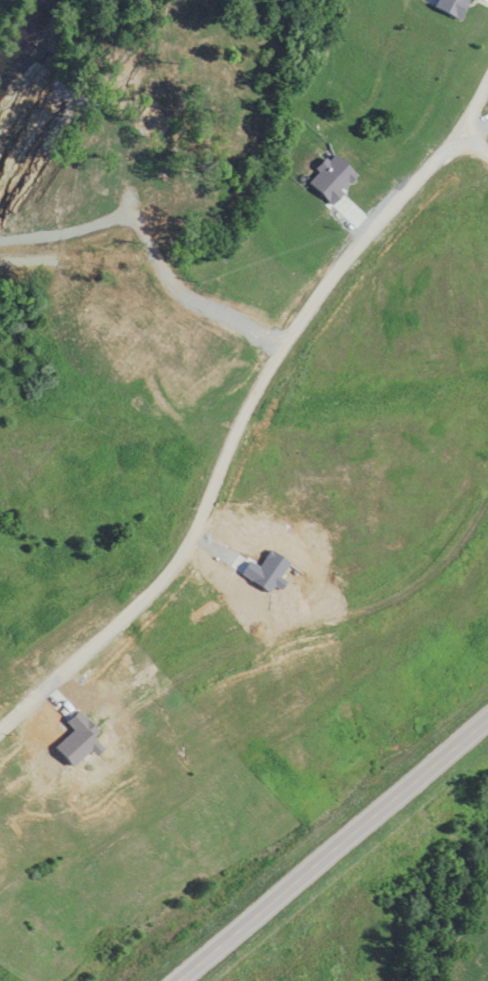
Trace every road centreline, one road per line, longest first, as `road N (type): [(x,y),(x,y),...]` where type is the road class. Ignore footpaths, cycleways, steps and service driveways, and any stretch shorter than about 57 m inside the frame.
road 1 (primary): [(169,980),(487,715)]

